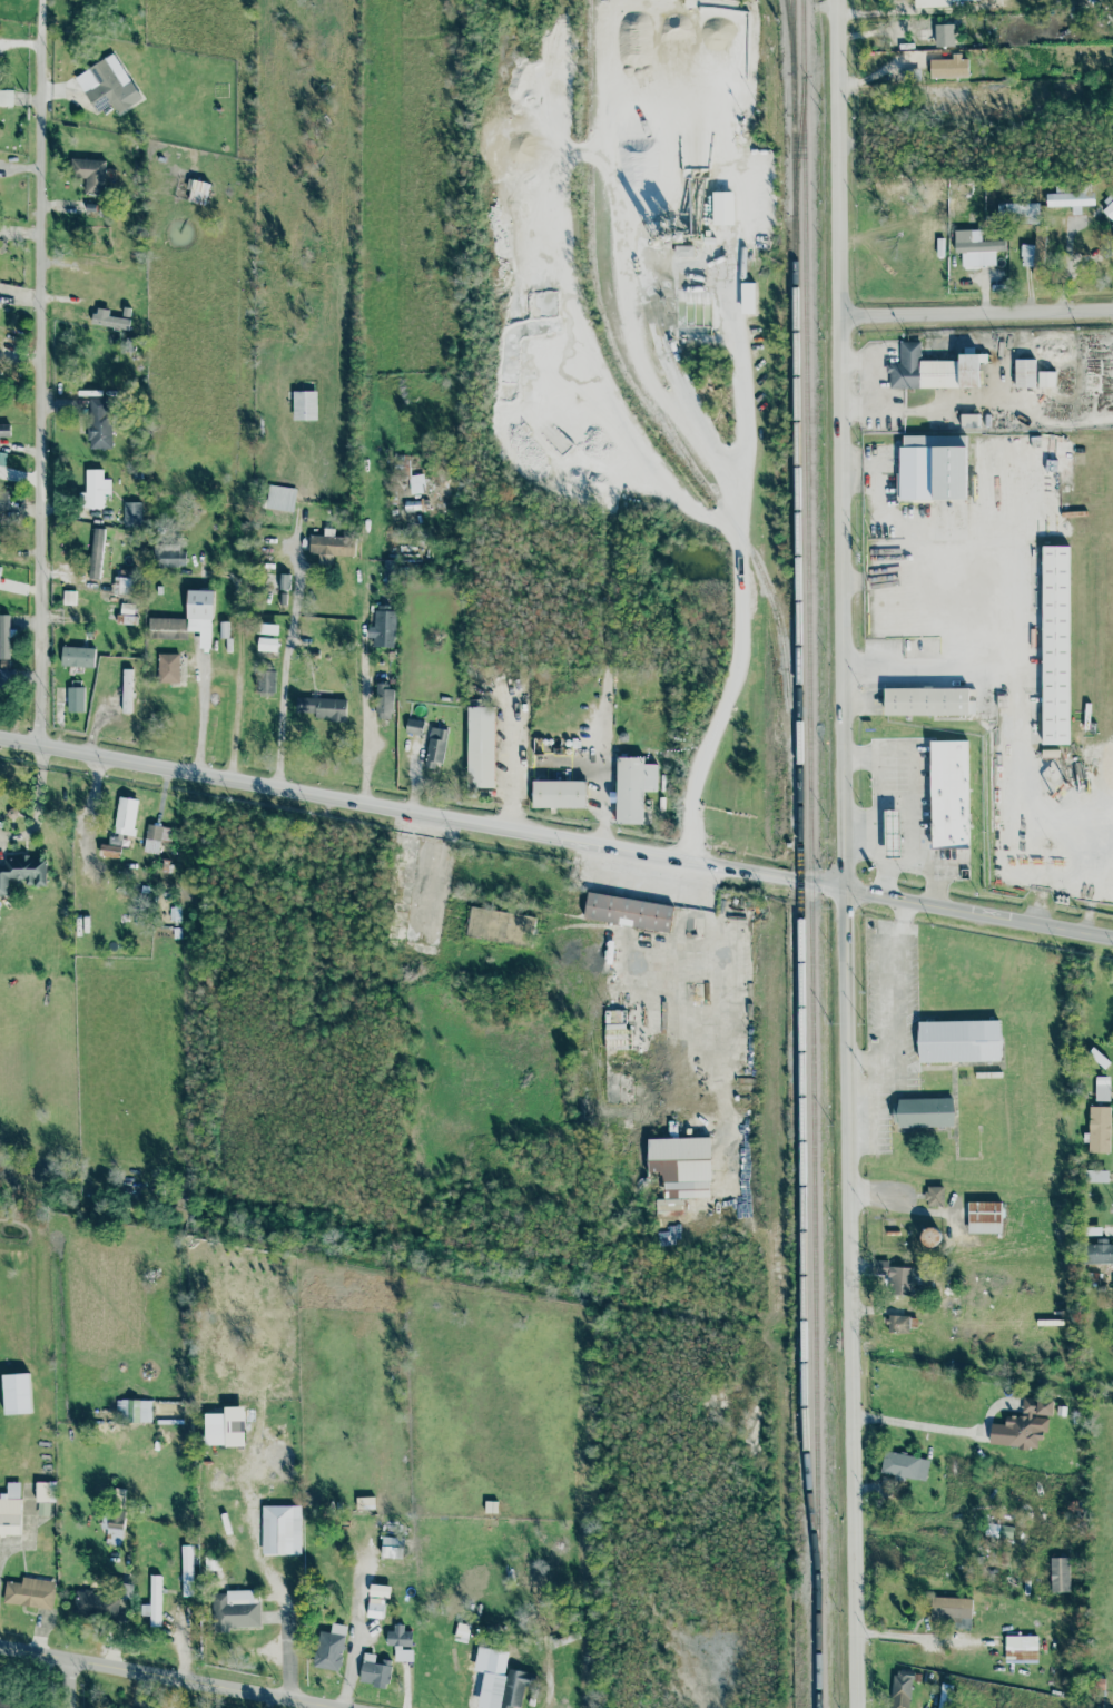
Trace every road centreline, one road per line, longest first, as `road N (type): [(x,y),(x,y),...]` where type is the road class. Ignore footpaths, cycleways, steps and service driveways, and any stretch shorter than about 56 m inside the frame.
road 1 (tertiary): [(847,1707),(851,1421),(836,0)]
road 2 (secondary): [(0,736),(1112,935)]
road 3 (residential): [(42,743),(48,0)]
road 4 (residential): [(841,673),(1017,669),(1015,554),(992,527),(884,524),(884,468),(839,468)]
road 5 (residential): [(0,1647),(338,1707)]
road 6 (residential): [(838,317),(1112,309)]
road 7 (residential): [(851,1421),(1002,1441)]
road 8 (residential): [(846,1631),(983,1641)]

